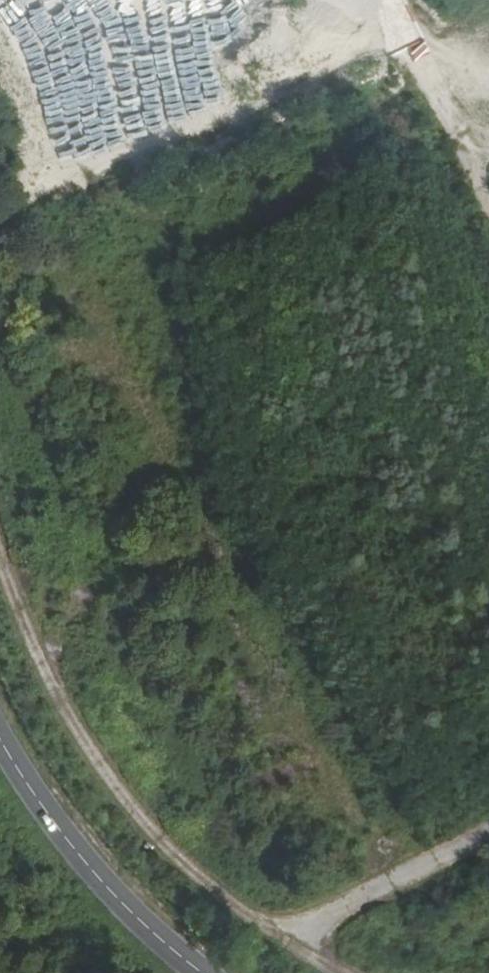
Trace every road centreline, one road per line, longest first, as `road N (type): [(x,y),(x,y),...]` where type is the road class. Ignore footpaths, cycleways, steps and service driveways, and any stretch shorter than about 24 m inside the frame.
road 1 (tertiary): [(0,749),(51,820),(191,972)]

